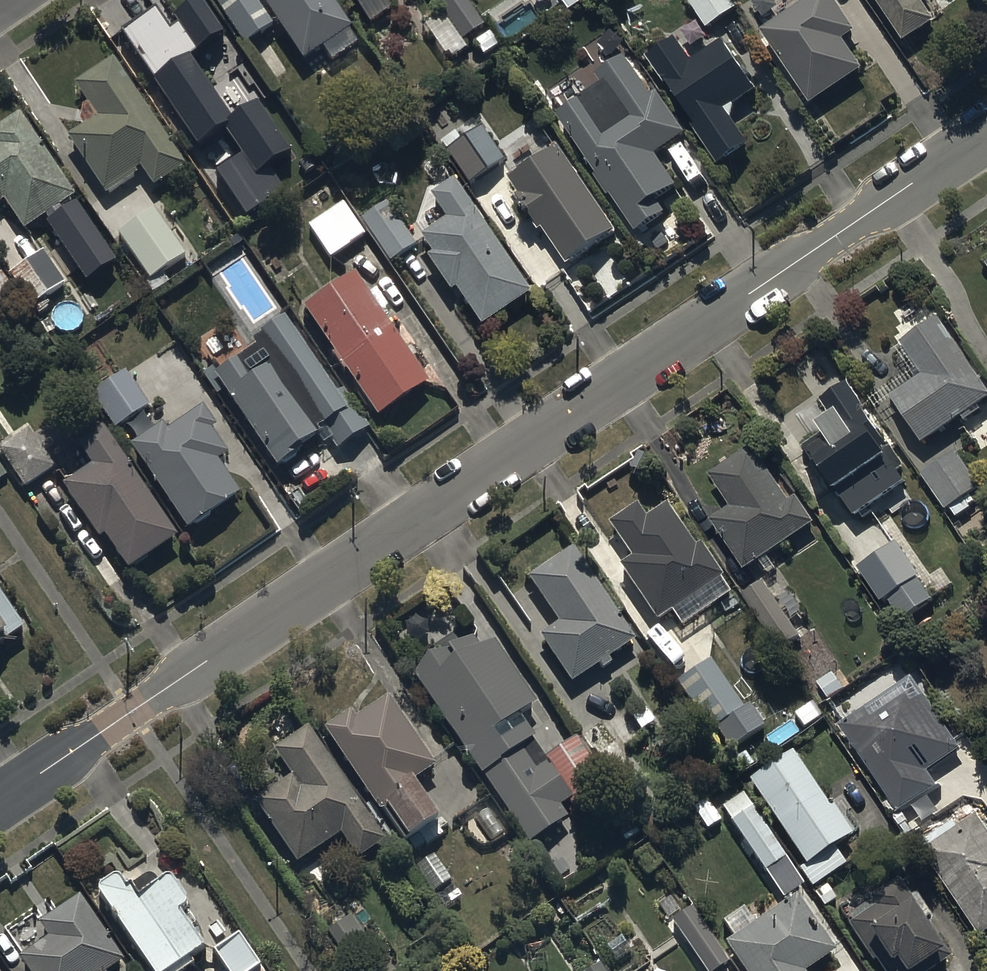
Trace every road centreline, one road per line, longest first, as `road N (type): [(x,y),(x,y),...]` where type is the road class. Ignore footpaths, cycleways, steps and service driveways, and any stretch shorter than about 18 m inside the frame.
road 1 (residential): [(0,801),(986,134)]

